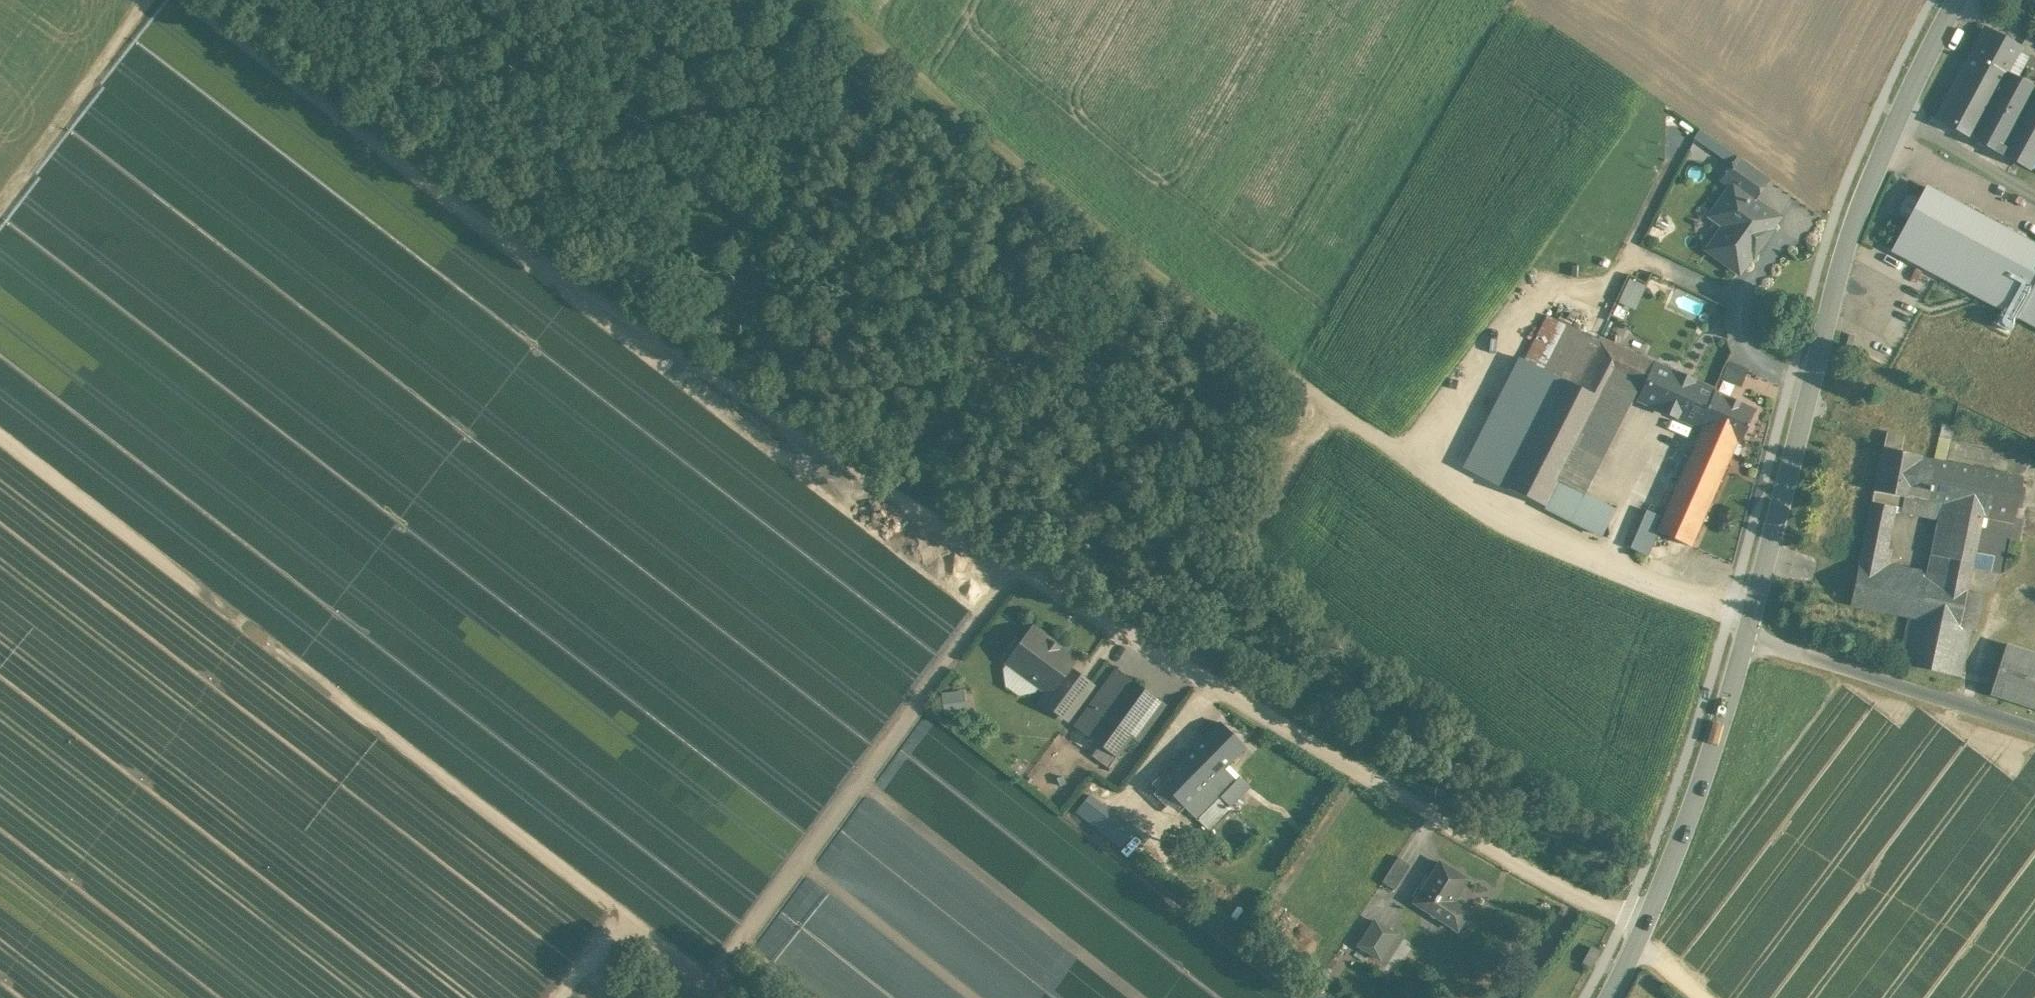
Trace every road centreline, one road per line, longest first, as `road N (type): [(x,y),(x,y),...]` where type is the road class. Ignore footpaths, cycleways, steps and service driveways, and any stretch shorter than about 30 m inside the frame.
road 1 (track): [(186,0),(841,473),(1580,899),(1646,922)]
road 2 (tertiary): [(1958,0),(1851,231),(1745,637)]
road 3 (tertiary): [(1745,637),(1701,779),(1609,997)]
road 4 (unclassified): [(2034,728),(1745,637)]

